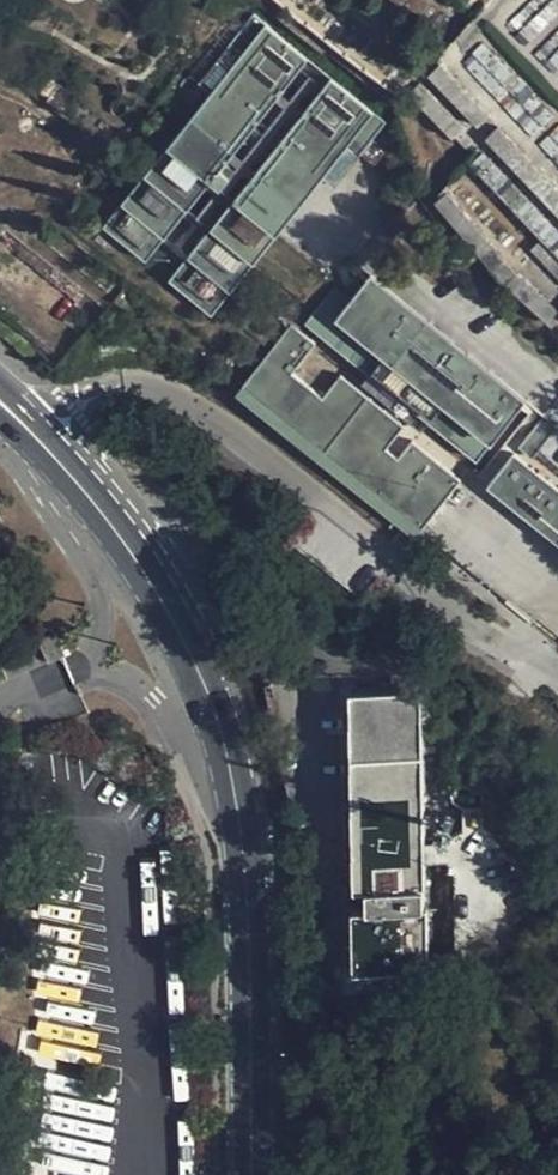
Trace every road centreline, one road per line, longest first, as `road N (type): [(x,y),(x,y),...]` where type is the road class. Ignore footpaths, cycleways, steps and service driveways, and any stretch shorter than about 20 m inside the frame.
road 1 (primary): [(75,484),(177,625),(230,767),(242,851),(258,1174)]
road 2 (primary): [(75,484),(0,386)]

